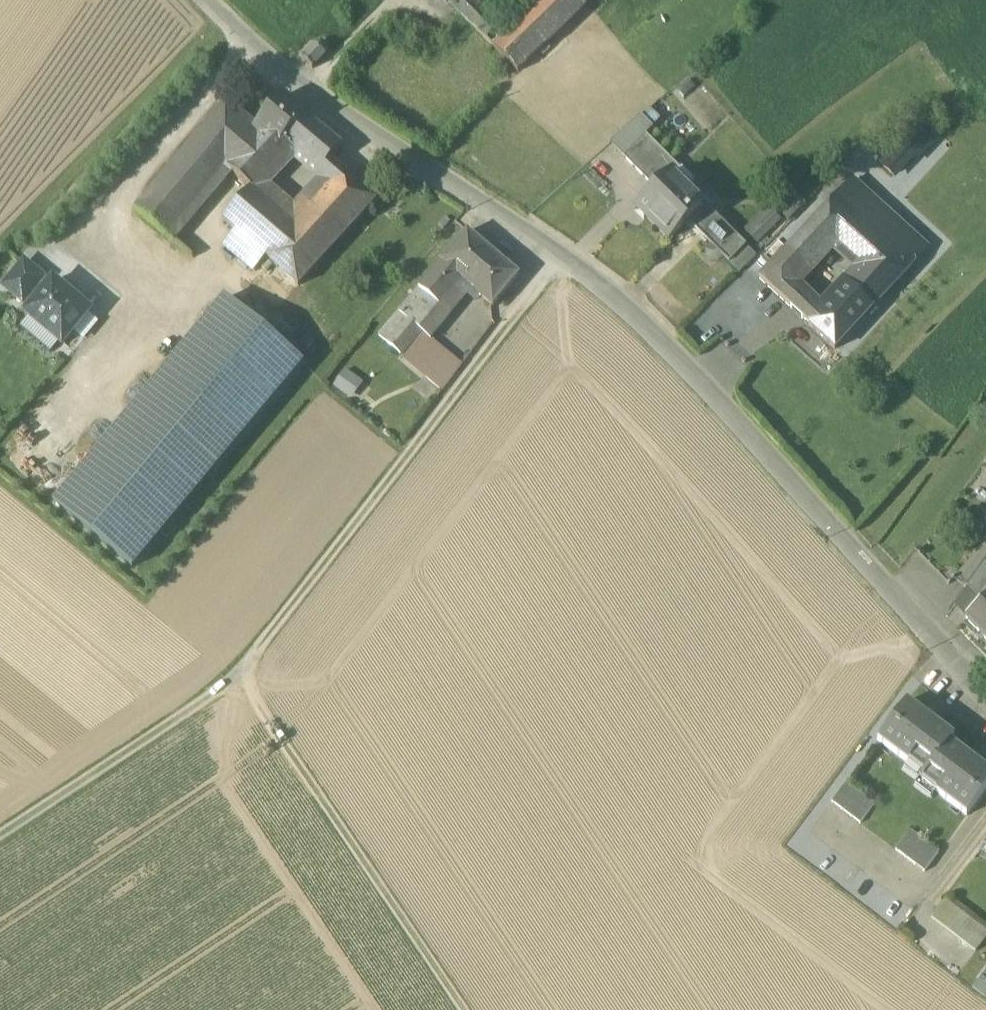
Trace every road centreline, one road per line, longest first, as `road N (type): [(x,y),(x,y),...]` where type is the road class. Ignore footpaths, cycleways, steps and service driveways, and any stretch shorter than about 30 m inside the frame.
road 1 (tertiary): [(985,697),(644,327),(559,257),(330,108),(205,0)]
road 2 (track): [(559,257),(242,675),(465,1009)]
road 3 (track): [(242,675),(0,837)]

